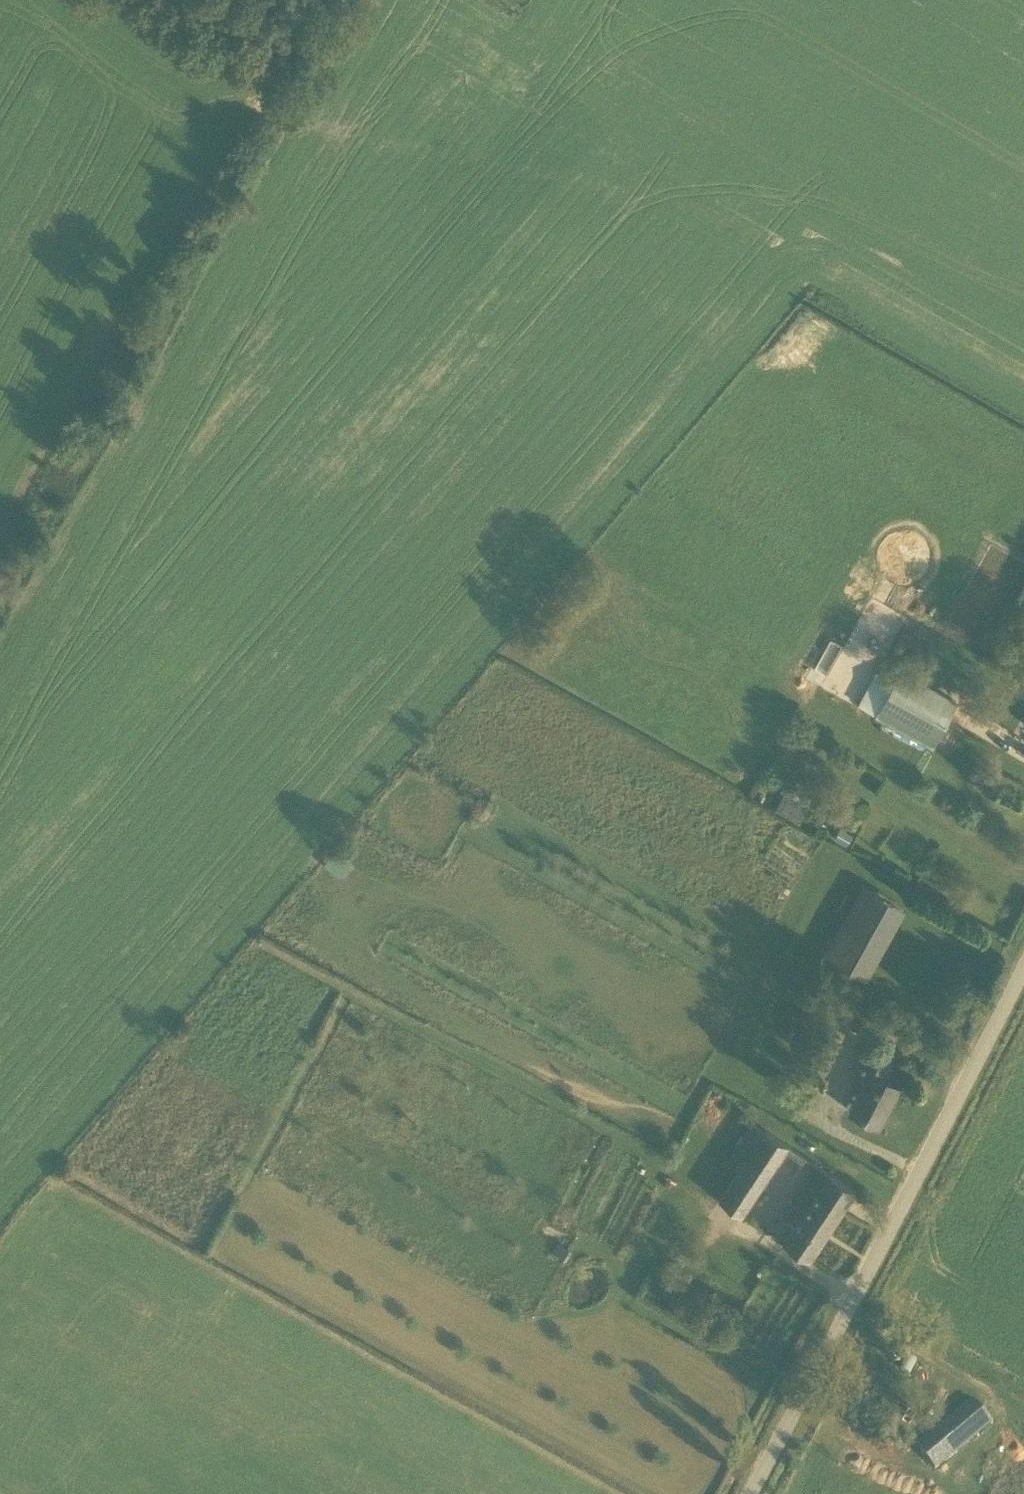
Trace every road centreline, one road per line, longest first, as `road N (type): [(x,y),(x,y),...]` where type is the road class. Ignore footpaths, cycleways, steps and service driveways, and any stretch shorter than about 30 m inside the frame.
road 1 (unclassified): [(743,1493),(1023,967)]

